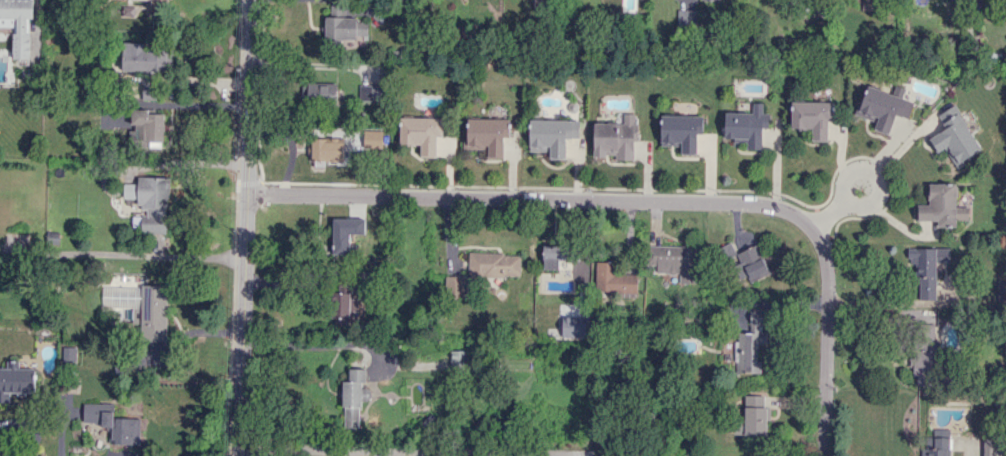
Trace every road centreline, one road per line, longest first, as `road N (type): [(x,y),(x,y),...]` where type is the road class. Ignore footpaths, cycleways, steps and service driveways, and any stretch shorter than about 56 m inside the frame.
road 1 (residential): [(823,455),(825,264),(814,232),(788,210),(753,202),(248,194)]
road 2 (residential): [(253,0),(240,455)]
road 3 (residential): [(240,448),(589,455)]
road 4 (residential): [(814,232),(847,199),(851,172),(873,173),(874,198),(847,199)]

